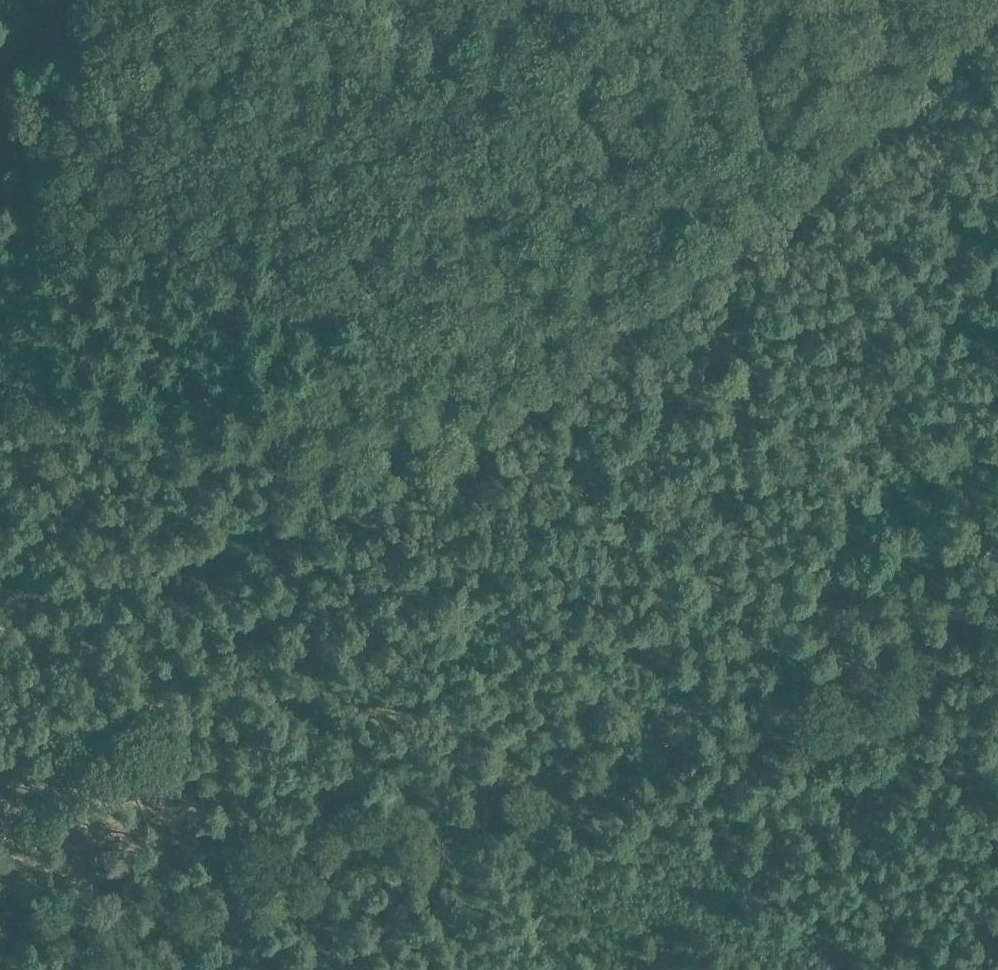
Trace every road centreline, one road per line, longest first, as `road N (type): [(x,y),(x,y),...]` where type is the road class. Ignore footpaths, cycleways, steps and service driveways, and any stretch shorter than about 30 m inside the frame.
road 1 (unclassified): [(0,808),(997,47)]

